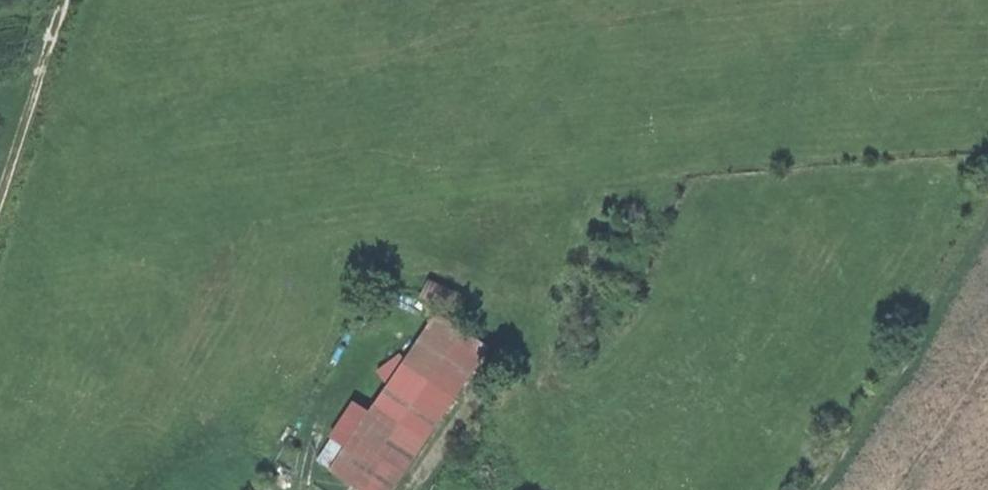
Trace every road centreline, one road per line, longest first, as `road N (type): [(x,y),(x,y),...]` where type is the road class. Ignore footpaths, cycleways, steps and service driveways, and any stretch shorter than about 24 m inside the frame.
road 1 (track): [(816,489),(888,392),(987,219)]
road 2 (track): [(68,0),(0,209)]

